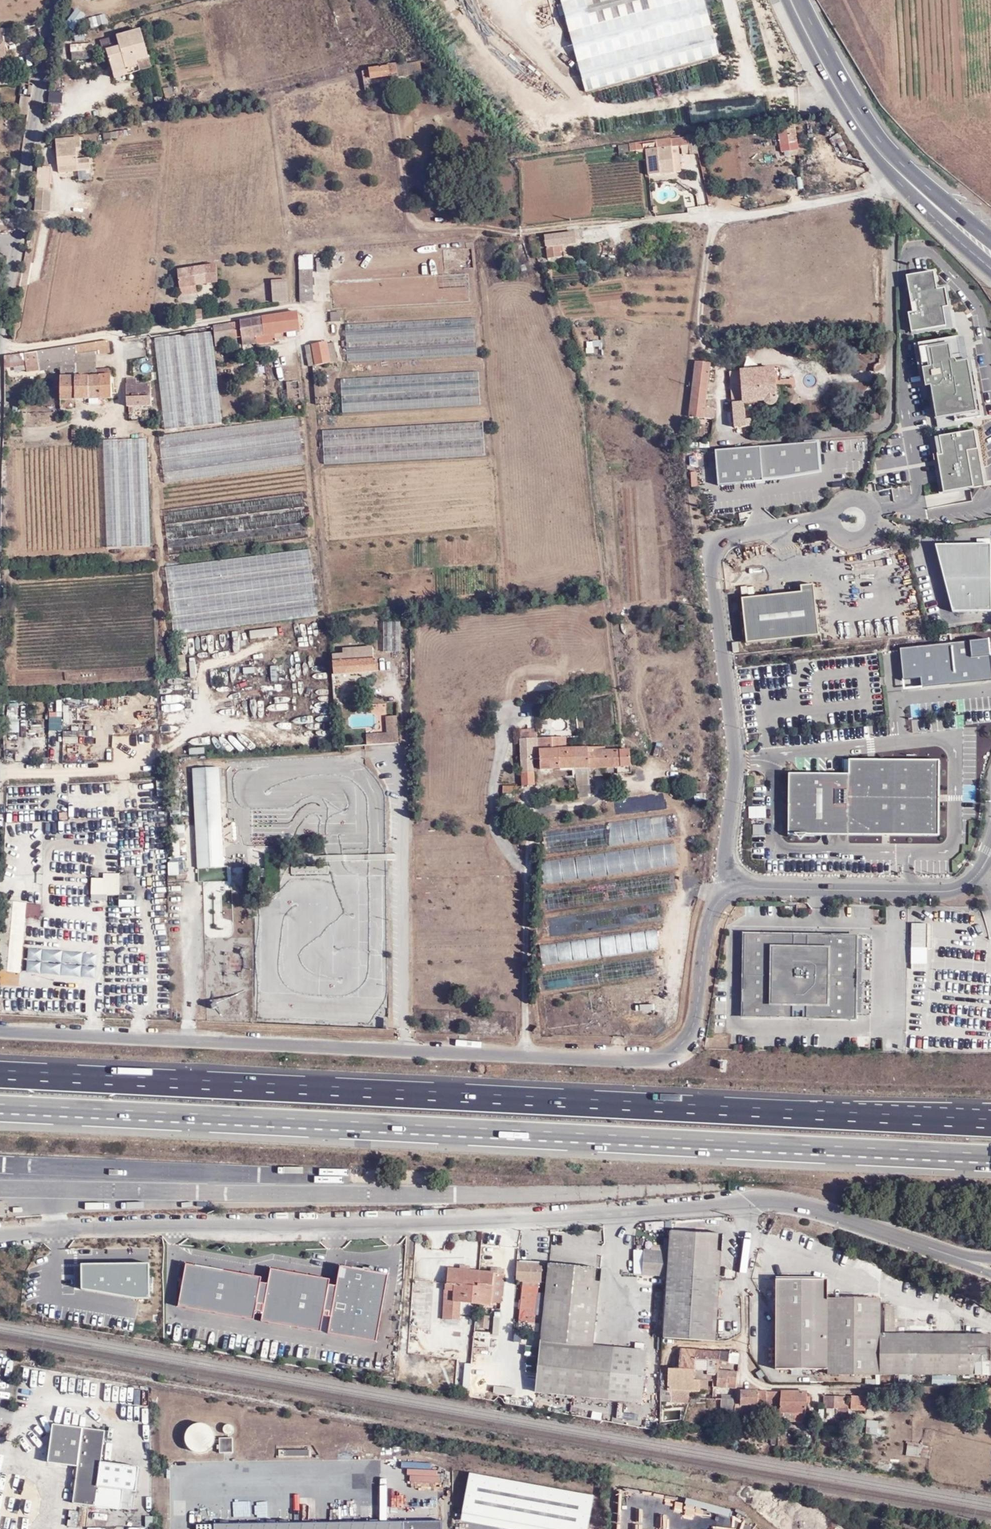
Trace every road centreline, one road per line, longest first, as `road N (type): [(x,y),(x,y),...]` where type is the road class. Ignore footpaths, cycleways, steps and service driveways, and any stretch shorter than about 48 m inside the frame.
road 1 (unclassified): [(990,854),(952,891),(754,886),(727,894),(711,912),(690,1041),(649,1063),(0,1032)]
road 2 (motorway): [(990,1124),(0,1074)]
road 3 (residential): [(973,1263),(756,1199),(398,1225),(0,1235)]
road 4 (motorway): [(0,1105),(769,1143)]
road 5 (unclassified): [(58,0),(13,218),(13,254)]
road 6 (motorway): [(769,1143),(990,1166)]
road 7 (motorway): [(769,1143),(990,1154)]
road 8 (secondary): [(902,170),(864,126),(796,0)]
road 9 (secondary): [(902,170),(990,268)]

